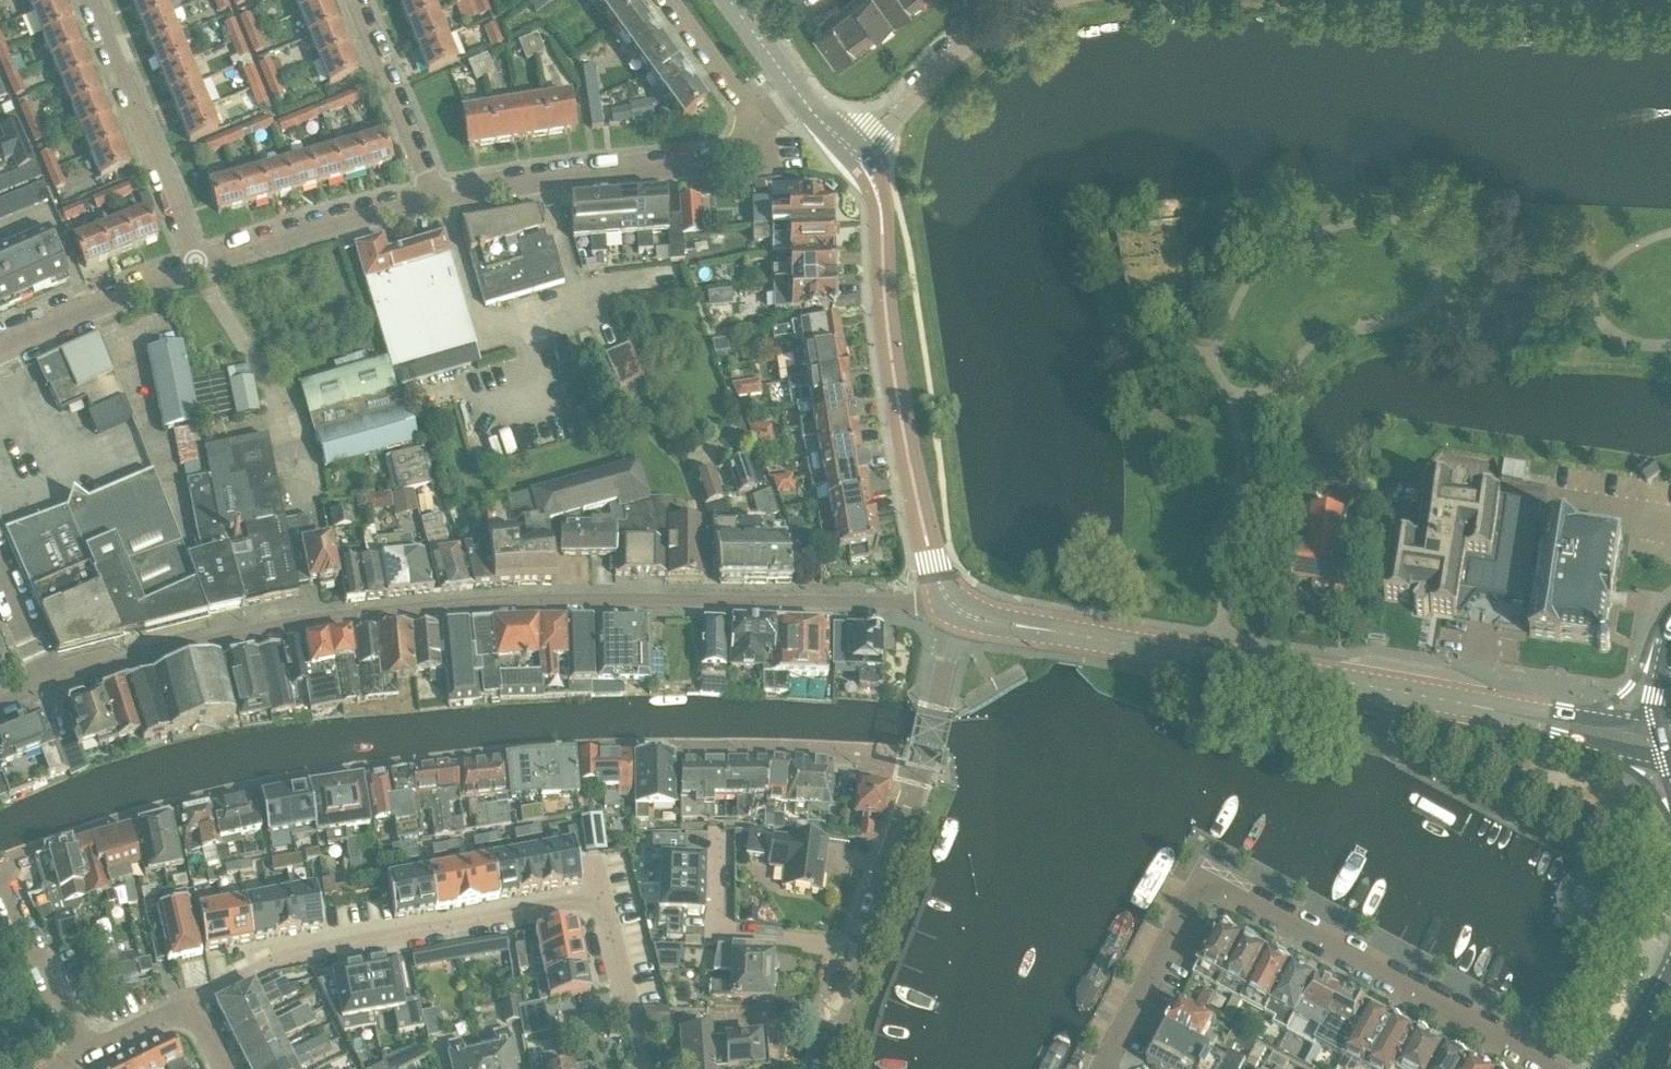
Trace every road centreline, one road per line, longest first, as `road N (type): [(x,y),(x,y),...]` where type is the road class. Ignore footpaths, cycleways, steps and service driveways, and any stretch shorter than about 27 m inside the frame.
road 1 (residential): [(0,866),(117,824),(425,759),(583,745),(846,755),(924,770)]
road 2 (residential): [(48,683),(220,636),(489,599),(943,602)]
road 3 (residential): [(1559,1068),(1208,883),(1105,1068)]
road 4 (tertiary): [(943,602),(899,410),(881,203),(855,151)]
road 5 (tertiary): [(1669,742),(1218,664)]
road 6 (residential): [(190,1015),(211,990),(281,960),(607,900)]
road 7 (residential): [(434,195),(594,170),(764,157),(760,117)]
road 8 (residential): [(830,1068),(924,770)]
road 9 (residential): [(90,0),(197,263)]
road 10 (tertiary): [(1218,664),(964,613)]
road 11 (residential): [(855,151),(978,34),(1050,0)]
road 12 (residential): [(197,263),(434,195)]
road 13 (residential): [(0,348),(197,263)]
road 14 (residential): [(434,195),(355,0)]
road 15 (residential): [(83,1053),(0,874)]
road 16 (residential): [(924,770),(964,613)]
road 17 (unclassified): [(1218,664),(1237,510)]
road 18 (residential): [(671,0),(760,117)]
road 19 (residential): [(0,571),(48,683)]

